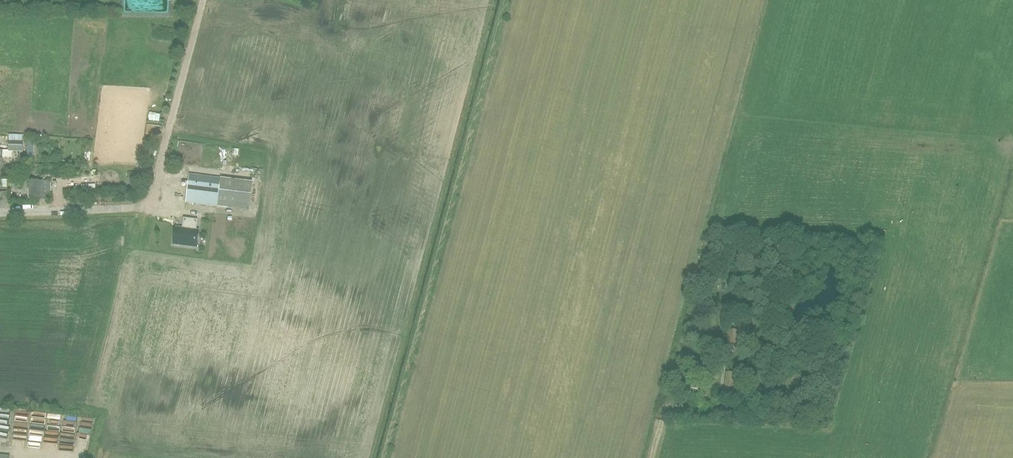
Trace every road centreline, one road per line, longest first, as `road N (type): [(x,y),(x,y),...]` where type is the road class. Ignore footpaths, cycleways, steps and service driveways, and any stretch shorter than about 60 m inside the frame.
road 1 (track): [(0,212),(149,201),(203,0)]

